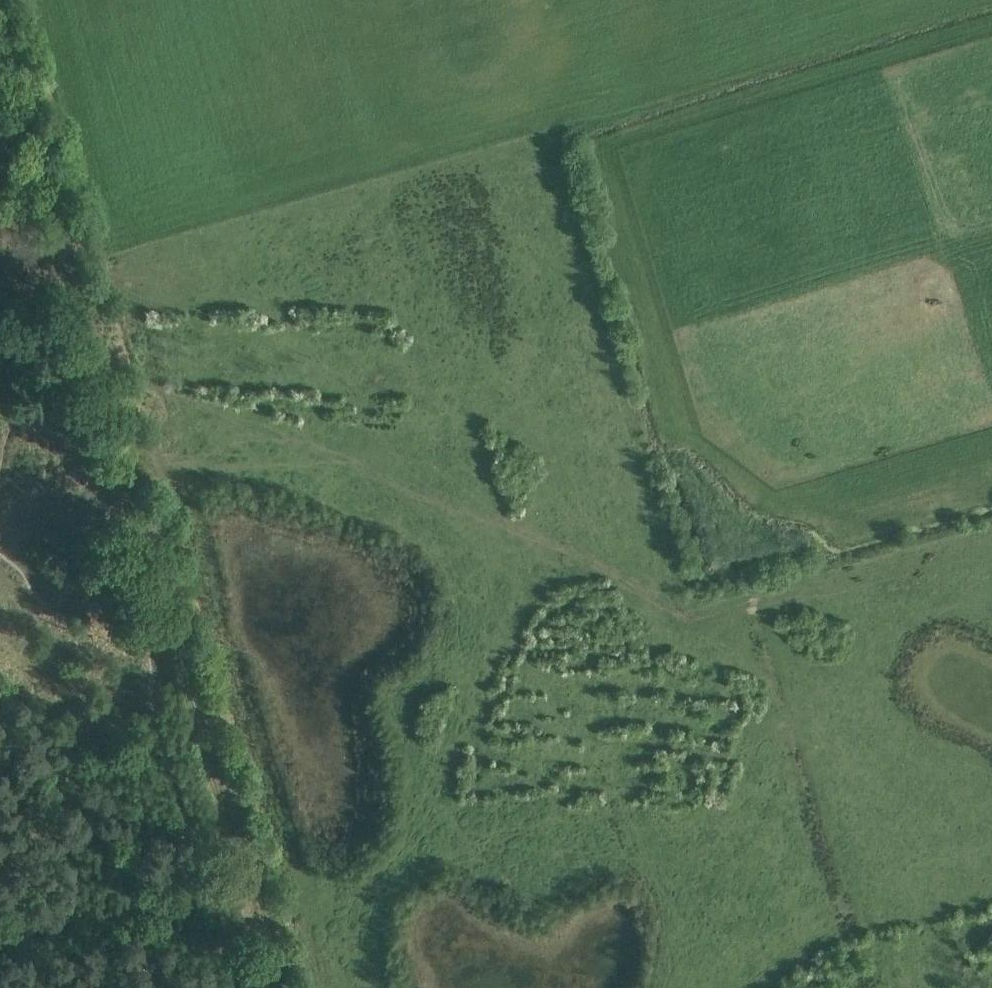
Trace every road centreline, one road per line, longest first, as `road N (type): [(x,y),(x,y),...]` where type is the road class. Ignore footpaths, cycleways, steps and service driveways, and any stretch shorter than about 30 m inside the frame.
road 1 (track): [(279,987),(0,29)]

